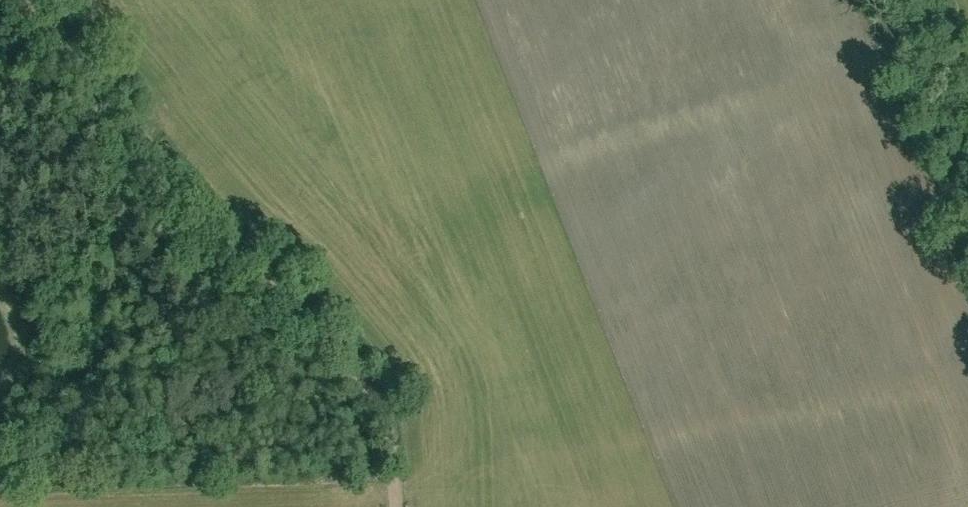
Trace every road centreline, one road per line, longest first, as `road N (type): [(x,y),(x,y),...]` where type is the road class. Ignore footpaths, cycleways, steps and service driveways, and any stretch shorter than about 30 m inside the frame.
road 1 (track): [(2,0),(377,434),(388,451),(390,506)]

